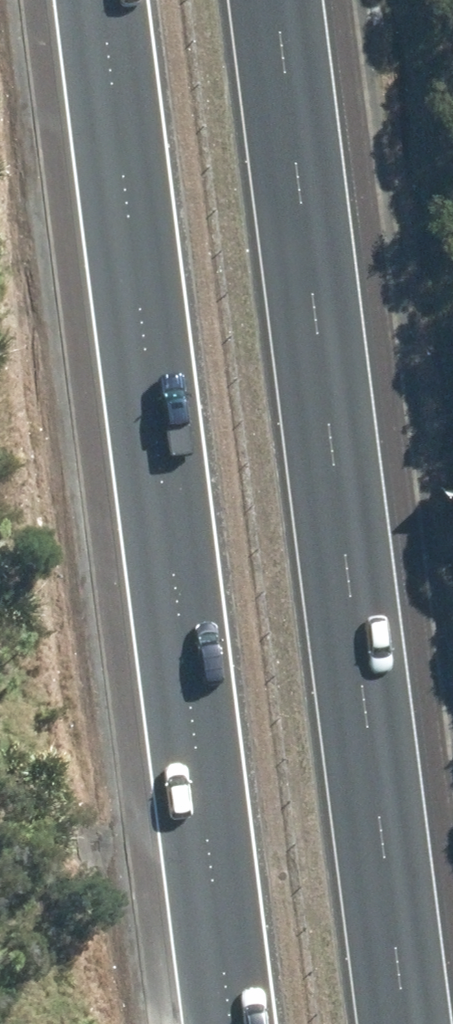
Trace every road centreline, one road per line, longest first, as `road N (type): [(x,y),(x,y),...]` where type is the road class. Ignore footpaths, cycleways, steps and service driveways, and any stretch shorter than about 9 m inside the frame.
road 1 (motorway): [(278,0),(406,1023)]
road 2 (motorway): [(230,1023),(102,0)]

